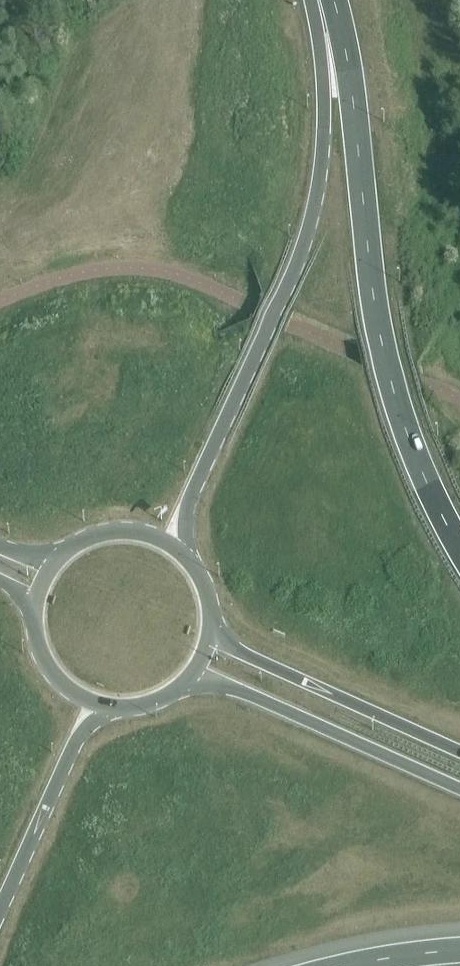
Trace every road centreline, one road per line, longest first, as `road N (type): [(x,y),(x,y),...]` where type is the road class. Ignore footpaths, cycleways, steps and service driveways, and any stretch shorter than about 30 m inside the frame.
road 1 (trunk): [(195,566),(186,537),(192,494),(316,212),(325,0)]
road 2 (trunk): [(459,545),(418,462),(380,336),(352,96),(327,0)]
road 3 (motorway): [(186,682),(245,691),(459,788)]
road 4 (motorway): [(459,751),(236,649),(212,624)]
road 5 (trunk): [(0,910),(75,742),(104,715),(133,706)]
road 6 (tertiary): [(195,566),(176,548),(128,531),(76,543),(56,560)]
road 7 (tertiary): [(35,610),(41,651),(58,676),(80,696),(133,706)]

